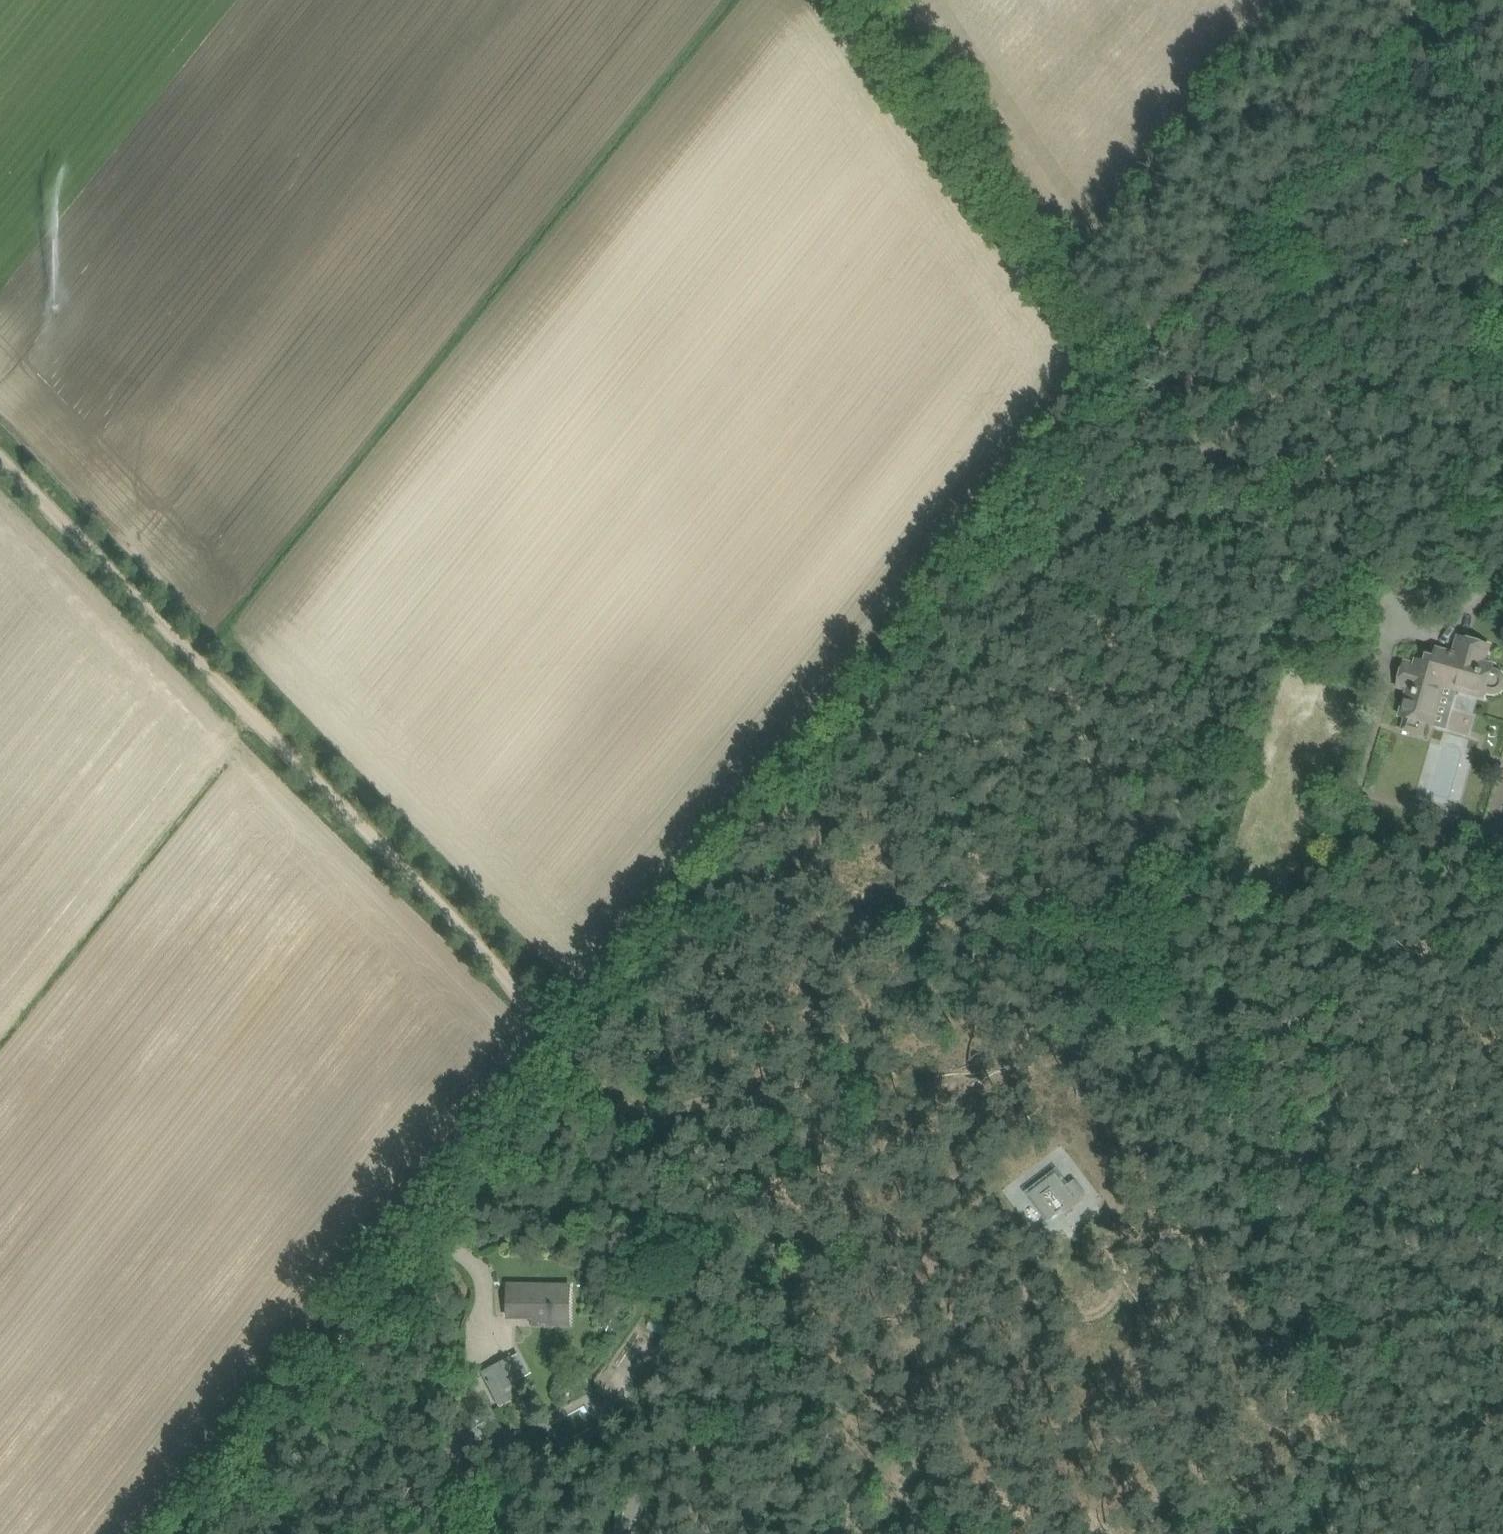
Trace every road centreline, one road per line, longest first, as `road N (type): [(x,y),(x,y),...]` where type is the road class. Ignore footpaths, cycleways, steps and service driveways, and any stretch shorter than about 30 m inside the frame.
road 1 (track): [(576,1051),(1124,361)]
road 2 (track): [(576,1051),(0,458)]
road 3 (unclassified): [(180,1533),(576,1051)]
road 4 (track): [(1124,361),(864,0)]
road 5 (track): [(1124,361),(1359,84)]
road 6 (unclassified): [(1502,281),(1359,84),(1423,0)]

